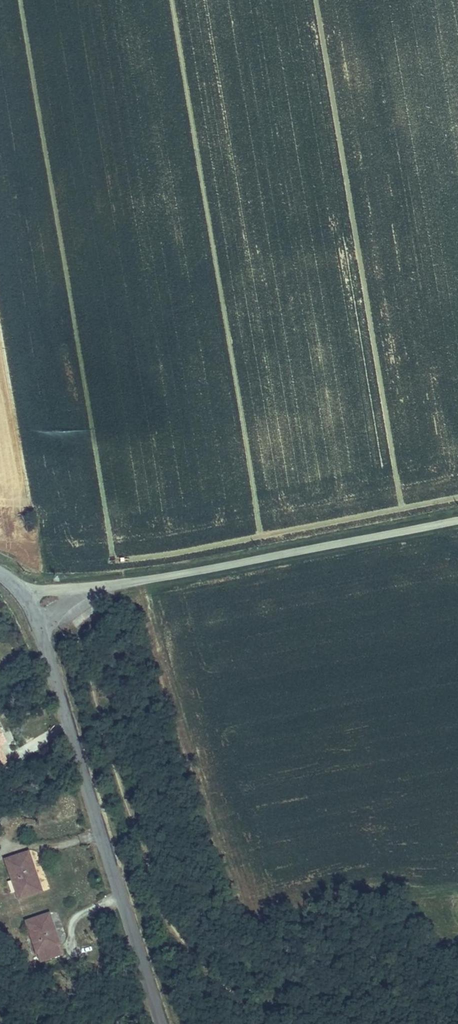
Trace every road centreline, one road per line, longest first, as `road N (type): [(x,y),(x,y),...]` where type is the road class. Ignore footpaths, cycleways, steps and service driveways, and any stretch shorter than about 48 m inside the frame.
road 1 (track): [(321,0),(453,522)]
road 2 (tertiary): [(32,607),(163,1023)]
road 3 (unclassified): [(32,607),(457,521)]

